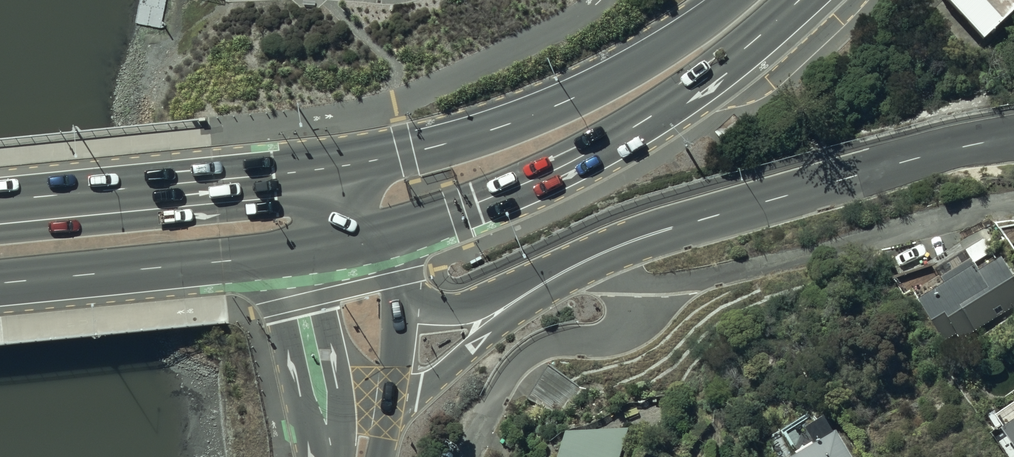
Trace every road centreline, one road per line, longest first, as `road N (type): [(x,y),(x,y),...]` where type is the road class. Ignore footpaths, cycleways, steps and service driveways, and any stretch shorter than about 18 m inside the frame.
road 1 (secondary): [(799,0),(638,125),(544,175),(385,237)]
road 2 (tertiary): [(560,273),(668,228),(1013,138)]
road 3 (secondary): [(363,162),(482,133),(579,96),(732,0)]
road 4 (secondary): [(0,201),(317,170)]
road 5 (secondary): [(307,251),(0,283)]
road 6 (tertiary): [(560,273),(440,377),(392,399)]
road 7 (tertiary): [(401,304),(479,303),(560,273)]
road 8 (tertiary): [(322,397),(300,303),(307,251)]

